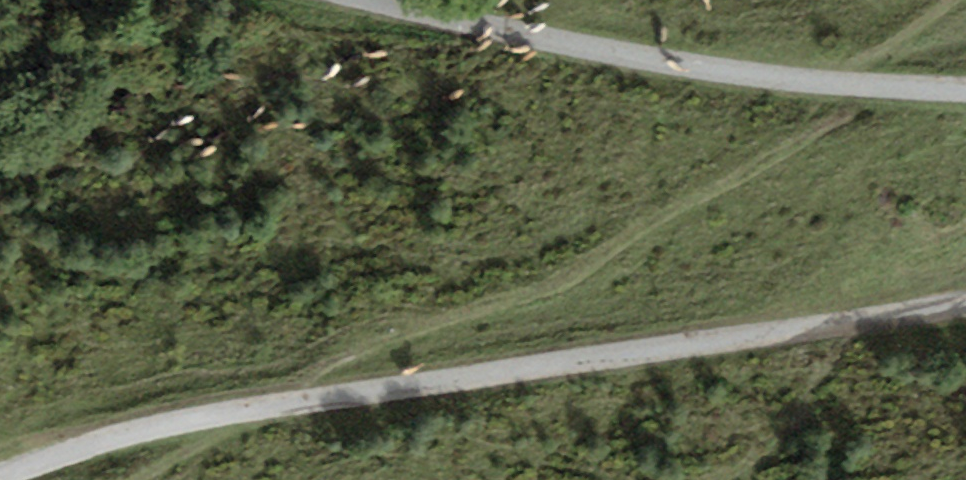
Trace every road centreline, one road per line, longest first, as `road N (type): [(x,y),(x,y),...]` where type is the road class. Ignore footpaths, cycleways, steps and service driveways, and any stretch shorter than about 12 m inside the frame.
road 1 (track): [(0,478),(37,456),(305,398),(795,341),(965,312)]
road 2 (track): [(965,93),(862,90),(484,36),(351,0)]

